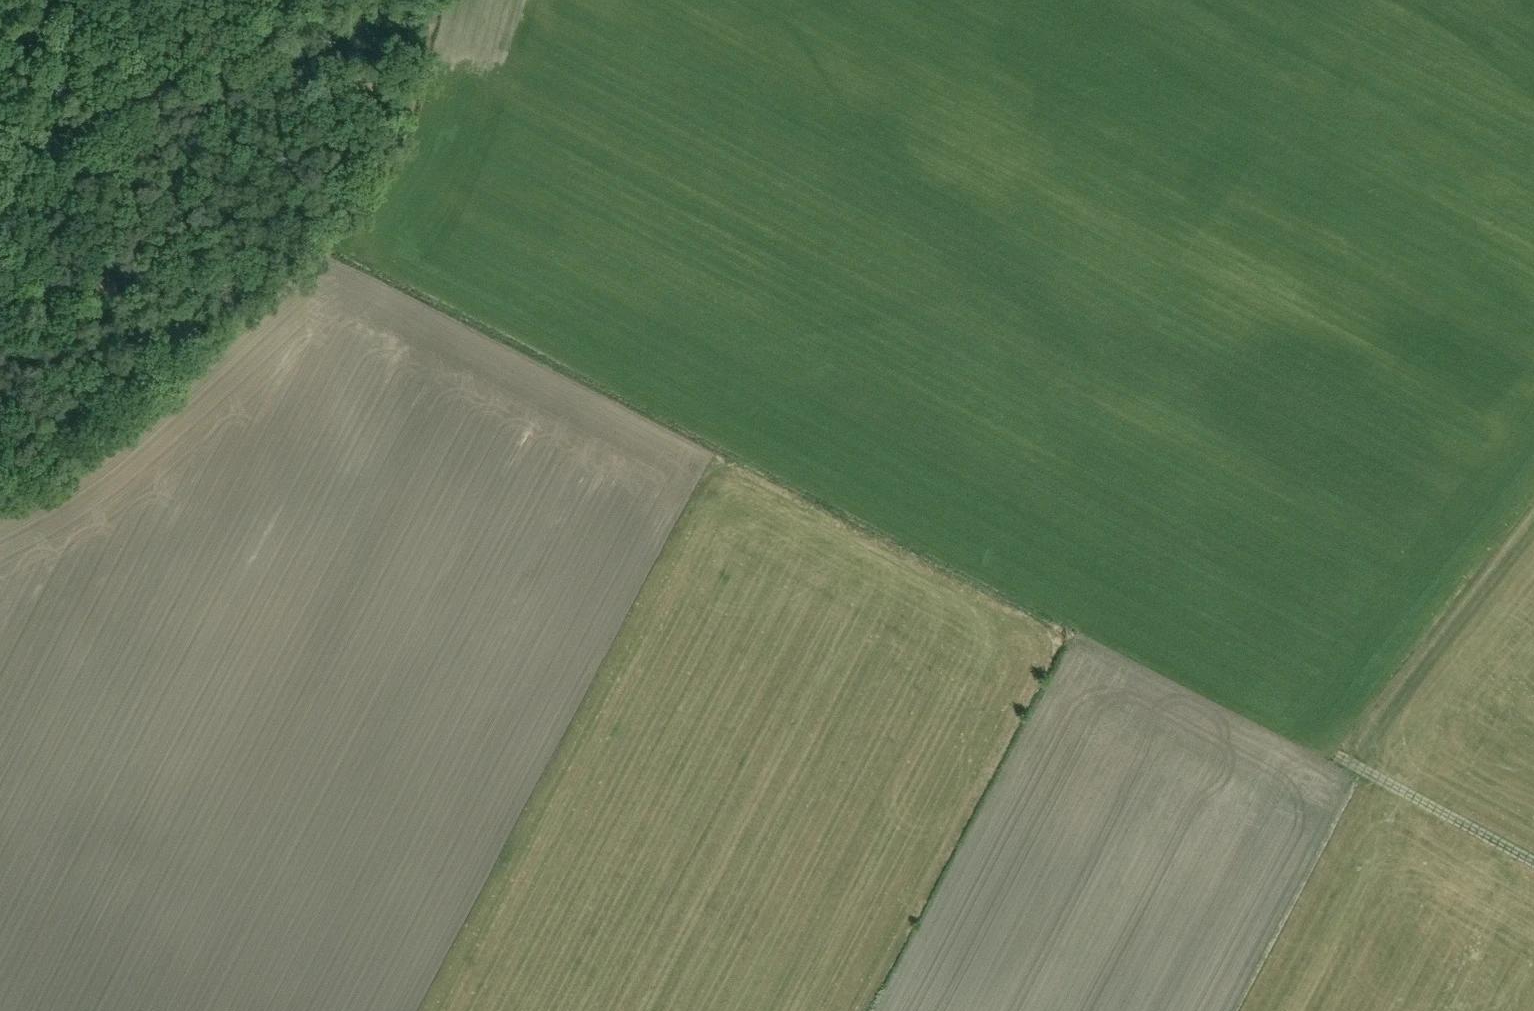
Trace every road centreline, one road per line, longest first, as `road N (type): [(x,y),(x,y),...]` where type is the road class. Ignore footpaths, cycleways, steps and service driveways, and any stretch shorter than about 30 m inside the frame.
road 1 (track): [(0,199),(130,90),(368,0)]
road 2 (track): [(1533,861),(1299,736)]

